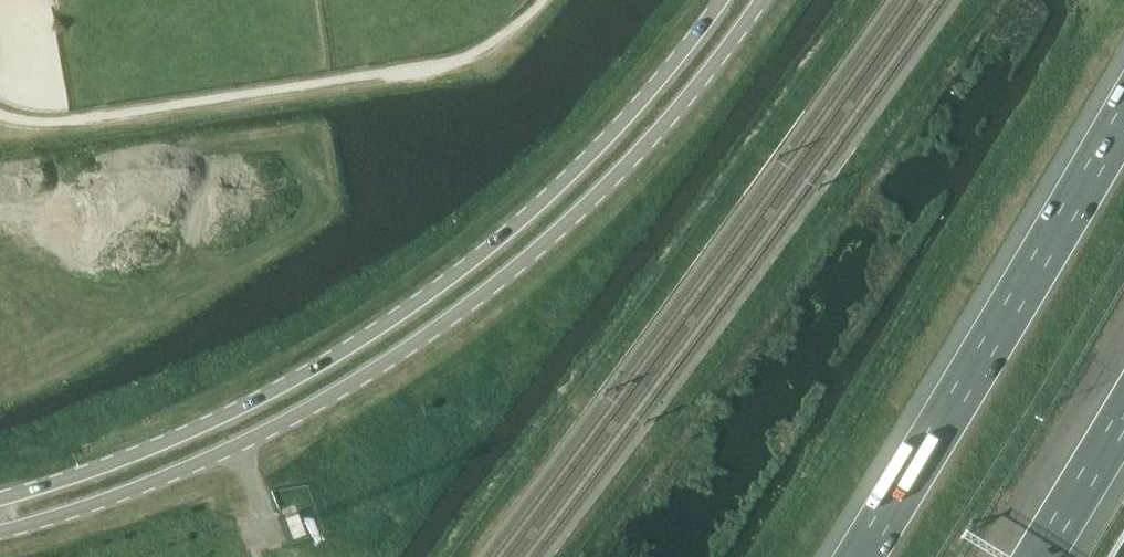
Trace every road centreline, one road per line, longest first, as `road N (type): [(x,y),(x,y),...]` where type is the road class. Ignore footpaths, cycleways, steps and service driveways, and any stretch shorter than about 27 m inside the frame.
road 1 (secondary): [(0,535),(70,518),(240,441),(402,354),(543,247),(648,143),(765,0)]
road 2 (secondary): [(726,0),(672,72),(515,228),(348,350),(130,455),(0,500)]
road 3 (motorway): [(1123,119),(861,556)]
road 4 (motorway): [(1041,556),(1123,419)]

